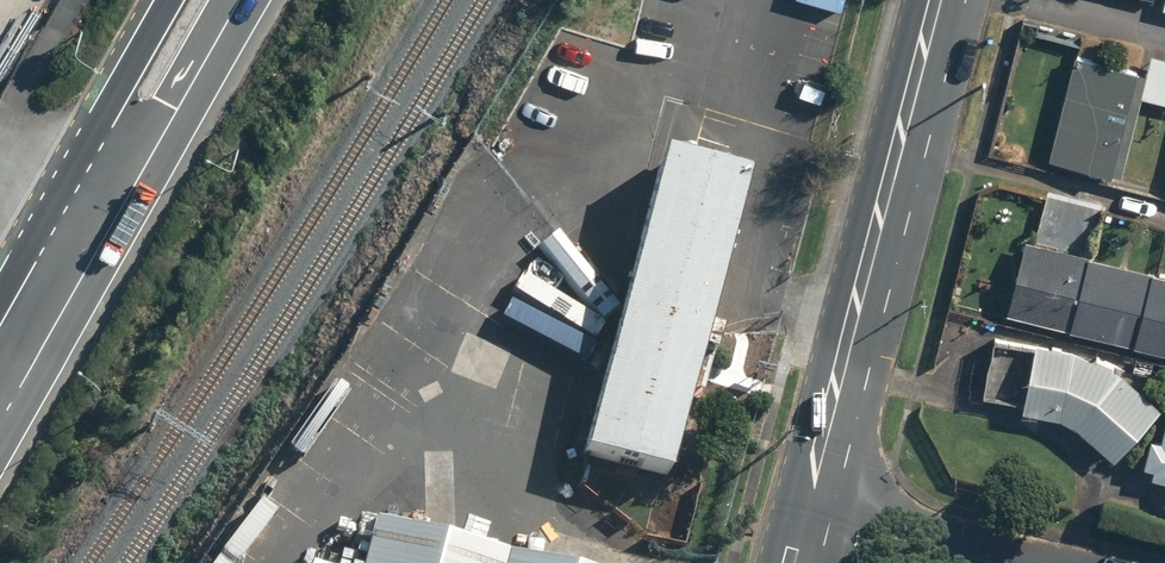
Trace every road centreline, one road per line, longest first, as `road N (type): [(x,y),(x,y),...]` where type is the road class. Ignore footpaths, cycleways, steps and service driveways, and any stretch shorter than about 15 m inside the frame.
road 1 (secondary): [(938,0),(800,511)]
road 2 (primary): [(250,0),(0,463)]
road 3 (primary): [(0,298),(170,0)]
road 4 (residential): [(800,511),(990,562)]

